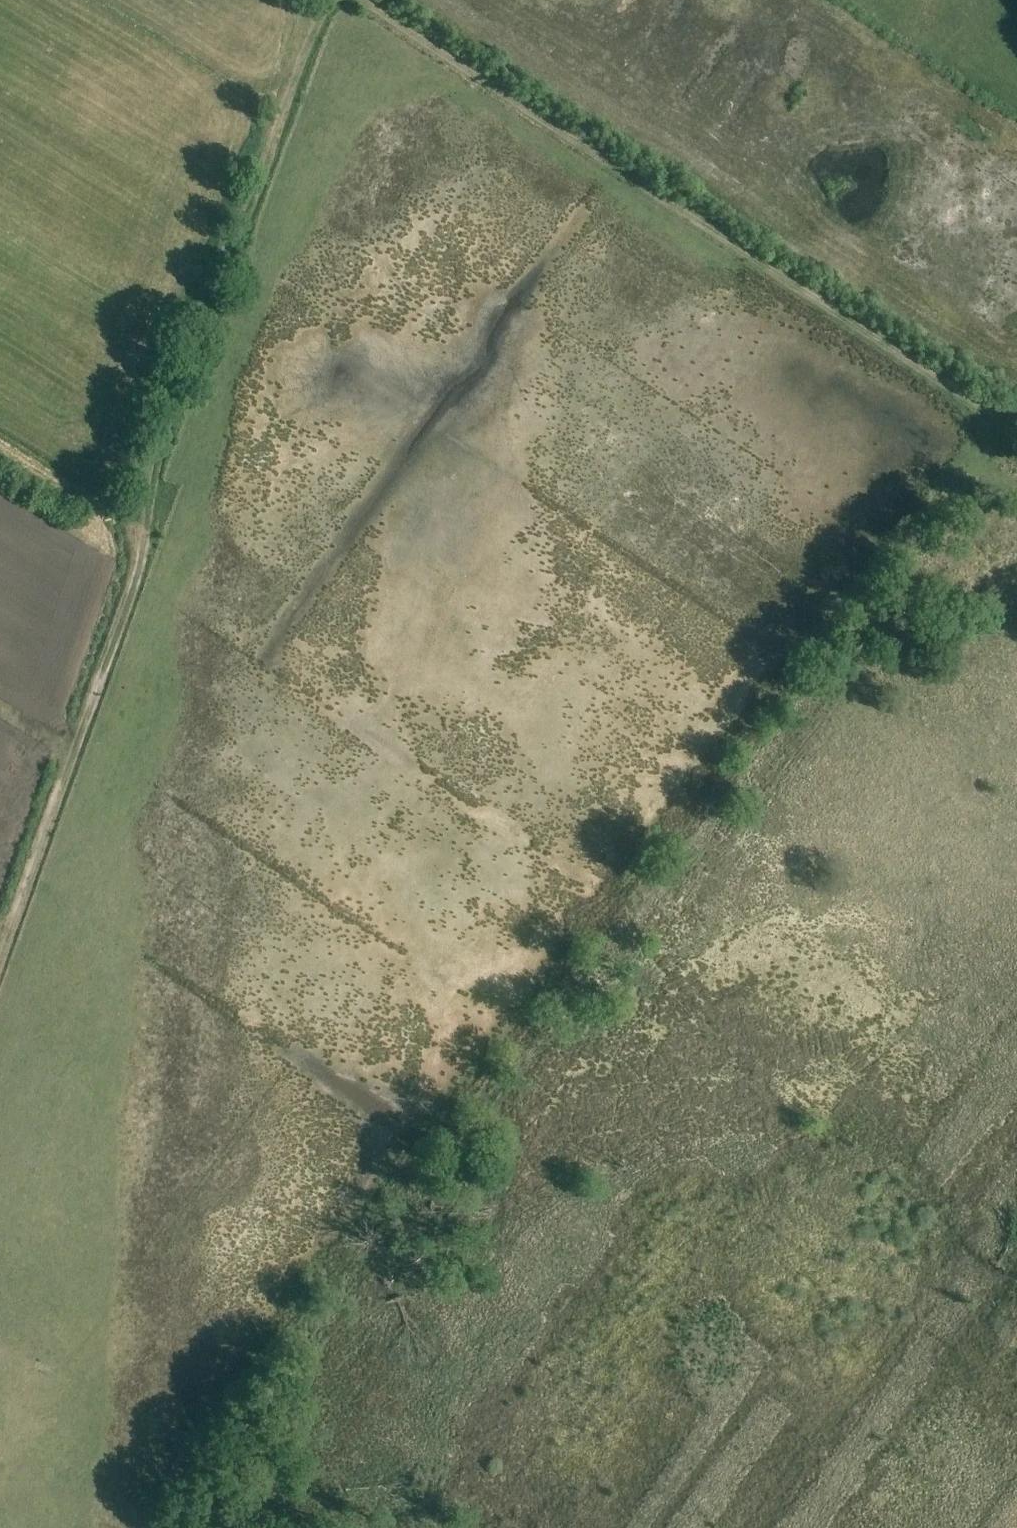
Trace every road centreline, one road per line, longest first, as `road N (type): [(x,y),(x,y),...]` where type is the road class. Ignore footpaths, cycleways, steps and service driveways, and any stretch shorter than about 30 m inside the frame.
road 1 (track): [(0,962),(143,546),(141,487),(320,0)]
road 2 (track): [(1016,434),(366,0)]

